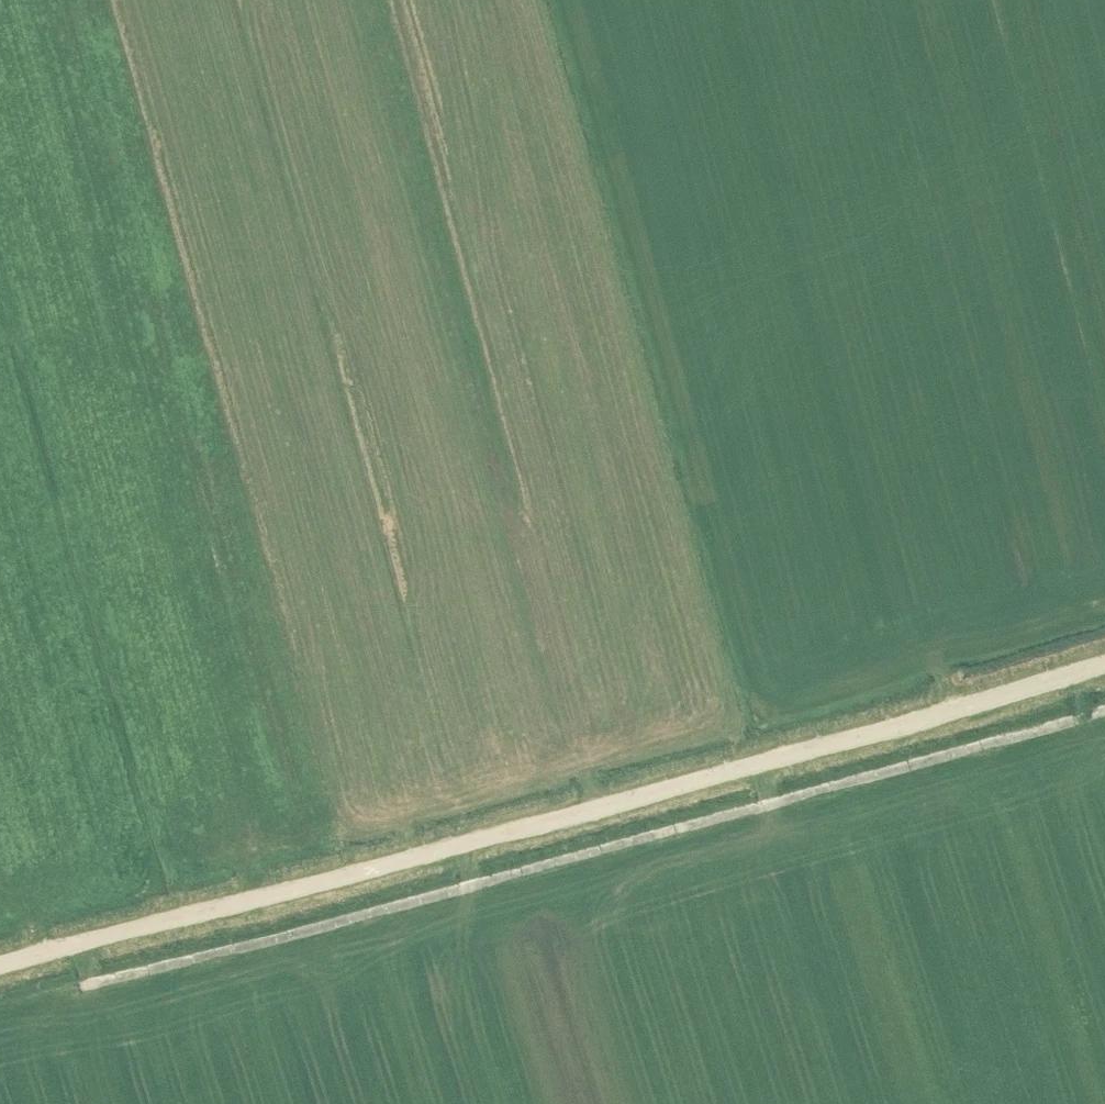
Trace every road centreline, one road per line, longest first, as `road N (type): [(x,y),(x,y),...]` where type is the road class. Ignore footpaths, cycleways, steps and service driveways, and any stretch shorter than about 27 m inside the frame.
road 1 (track): [(0,959),(872,729),(1104,659)]

